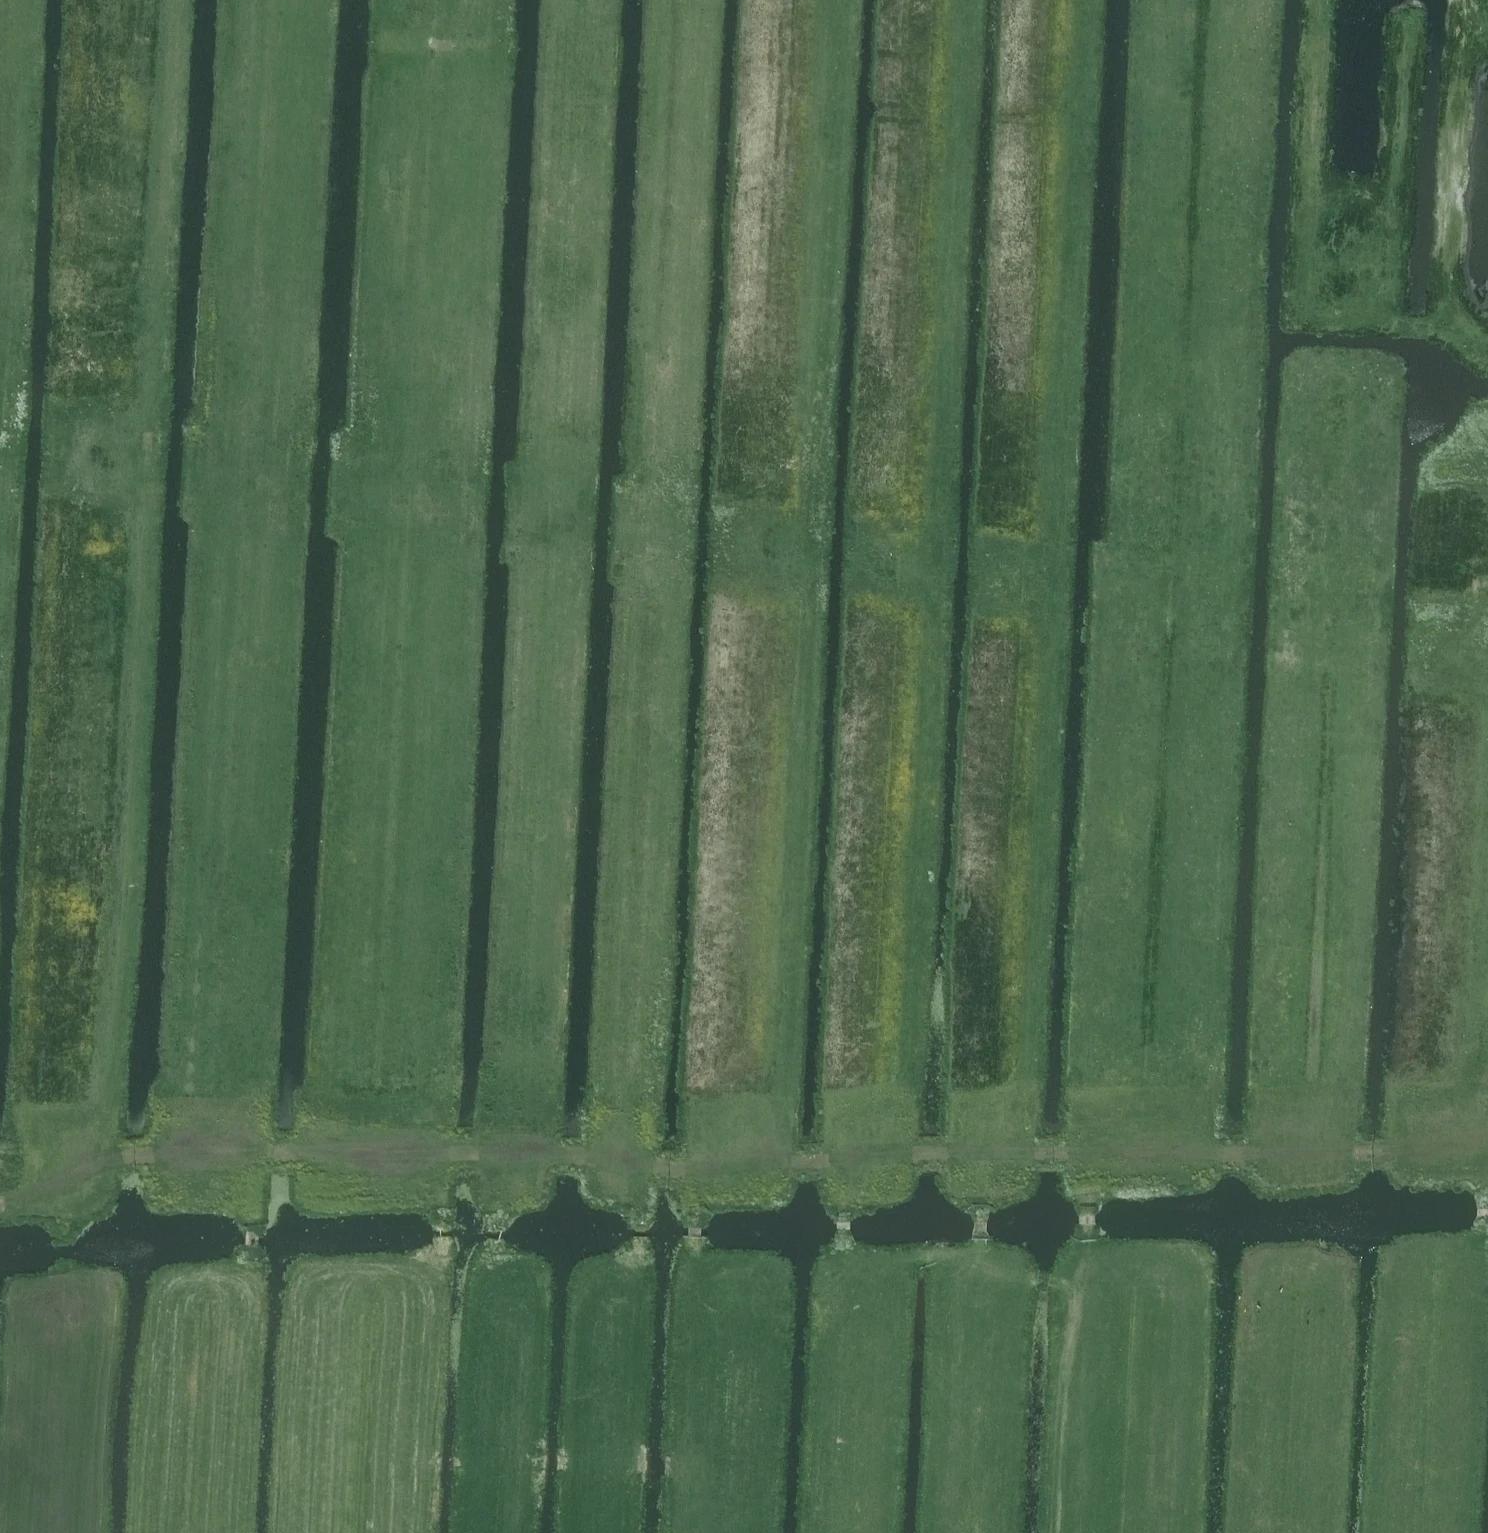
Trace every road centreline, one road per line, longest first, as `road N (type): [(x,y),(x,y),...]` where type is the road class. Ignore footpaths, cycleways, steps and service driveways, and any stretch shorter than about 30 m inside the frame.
road 1 (track): [(1054,1532),(1063,1392),(1080,1302),(1053,1283),(940,1255),(857,1276),(844,1261),(860,937)]

